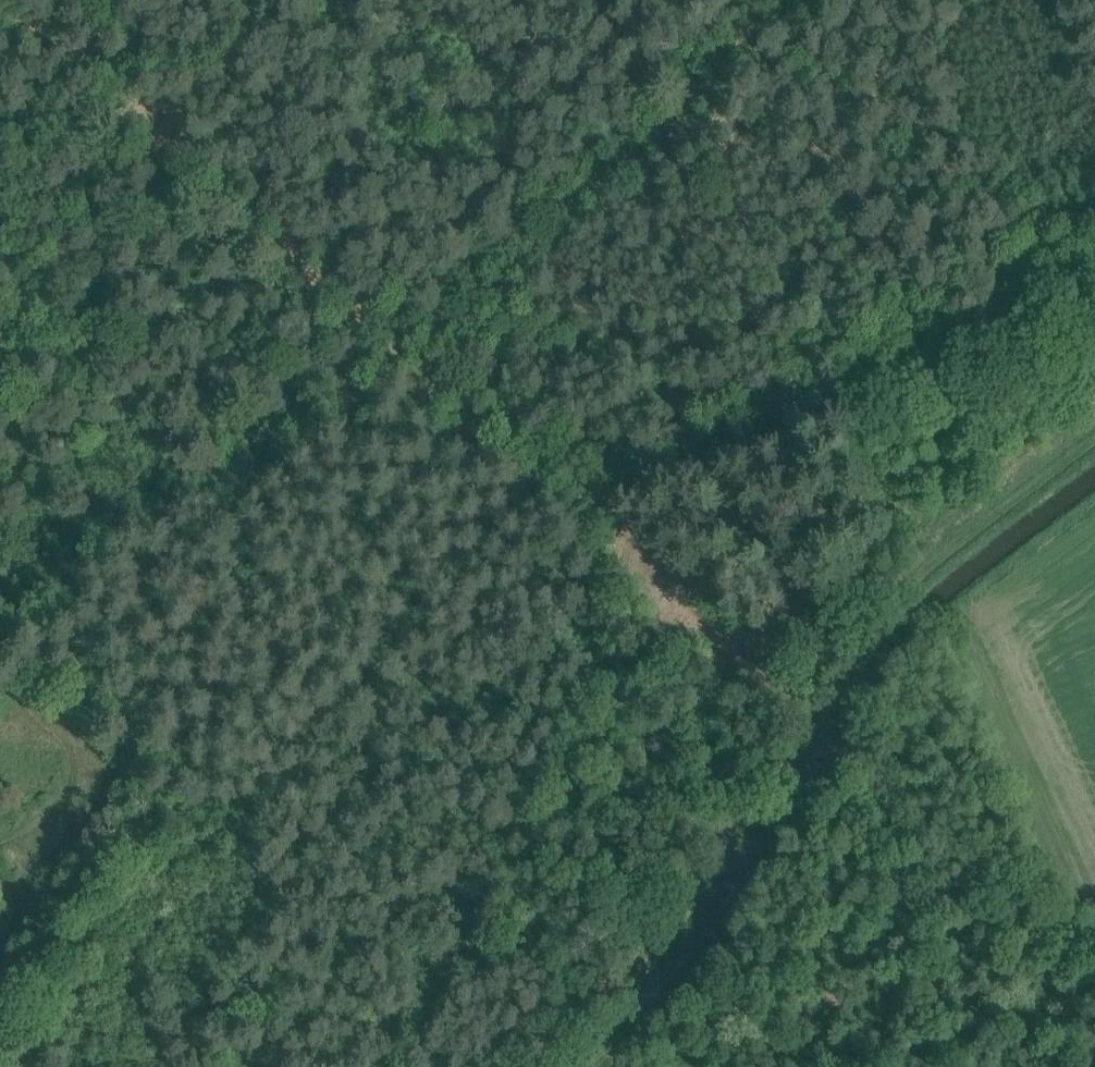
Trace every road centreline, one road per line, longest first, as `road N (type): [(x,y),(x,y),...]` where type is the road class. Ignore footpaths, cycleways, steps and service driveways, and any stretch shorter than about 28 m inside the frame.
road 1 (track): [(397,342),(763,0)]
road 2 (track): [(587,1066),(771,810),(822,712)]
road 3 (track): [(1094,460),(942,575),(822,712)]

